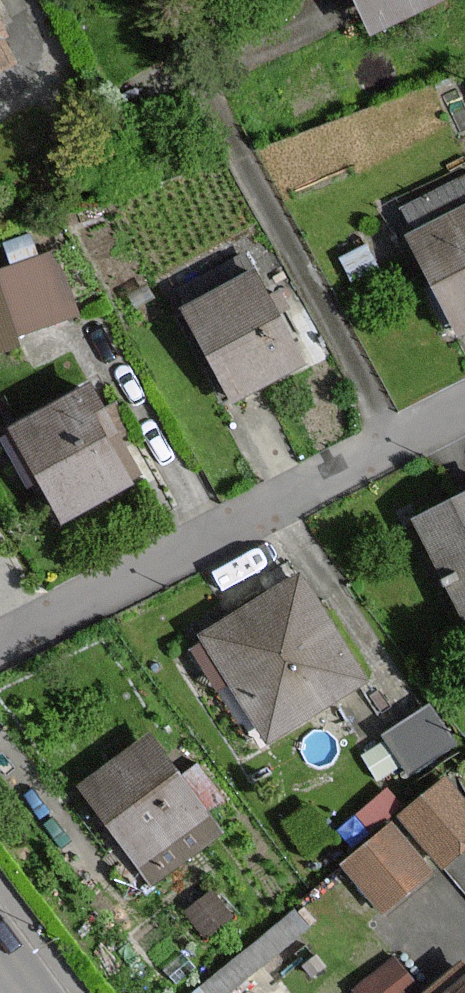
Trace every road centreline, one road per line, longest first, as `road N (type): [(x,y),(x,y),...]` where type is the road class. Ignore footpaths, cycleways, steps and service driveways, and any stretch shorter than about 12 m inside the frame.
road 1 (residential): [(0,646),(464,411)]
road 2 (residential): [(0,99),(32,73),(32,54),(5,0)]

